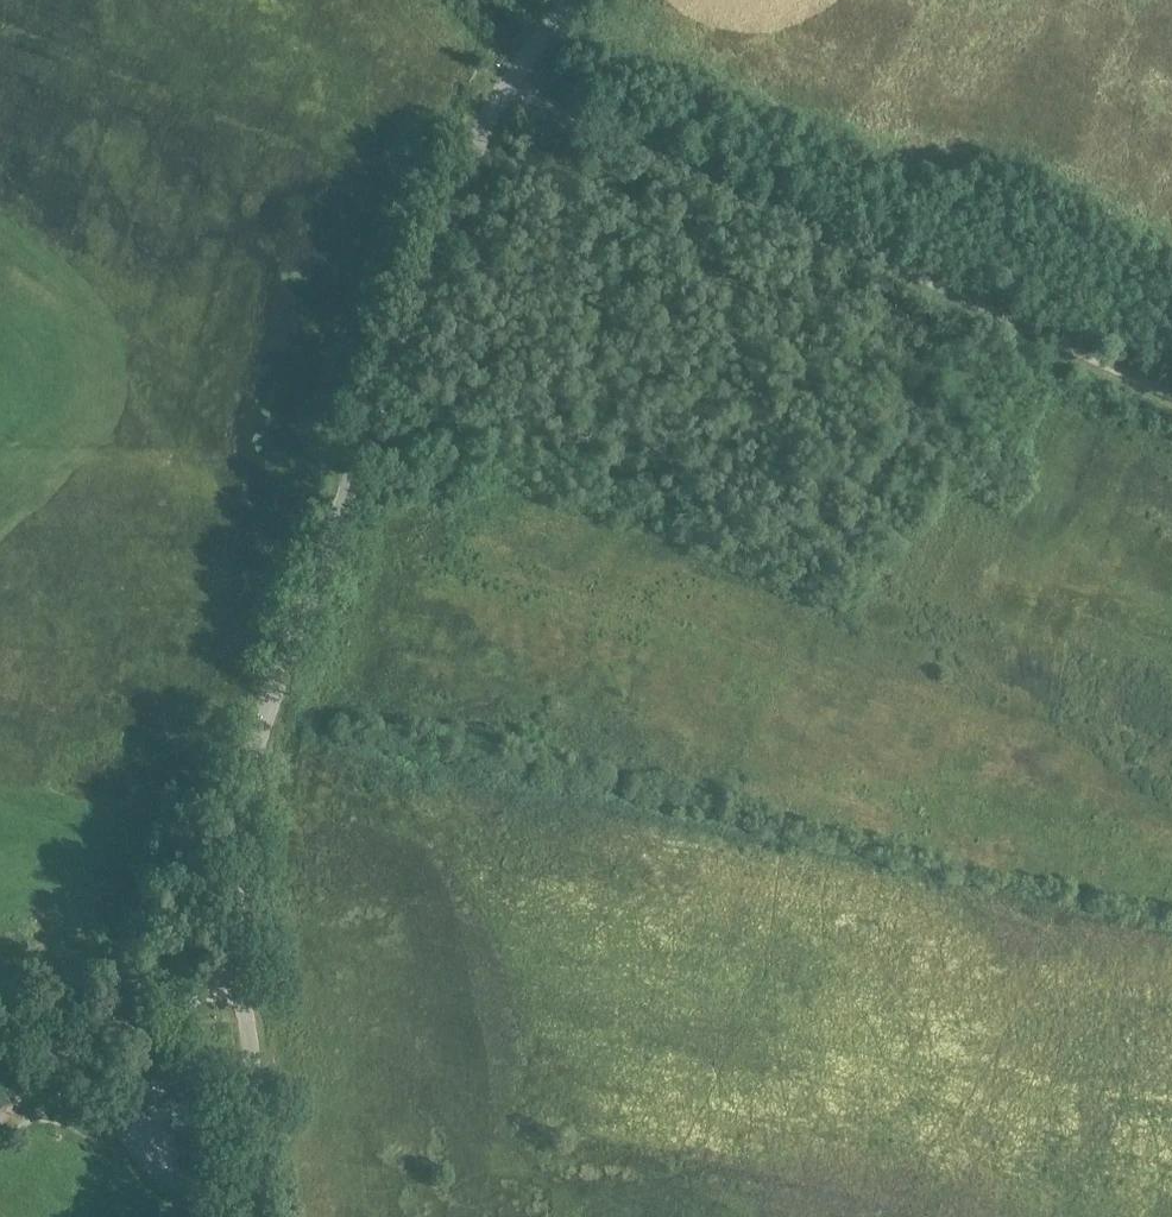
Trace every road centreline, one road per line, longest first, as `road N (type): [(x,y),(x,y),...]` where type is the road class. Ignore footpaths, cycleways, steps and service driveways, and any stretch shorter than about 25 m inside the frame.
road 1 (unclassified): [(243,1216),(251,1137),(238,962),(247,819),(355,455),(500,90),(569,0)]
road 2 (track): [(1171,389),(500,90)]
road 3 (track): [(0,1124),(155,1009),(238,962)]

